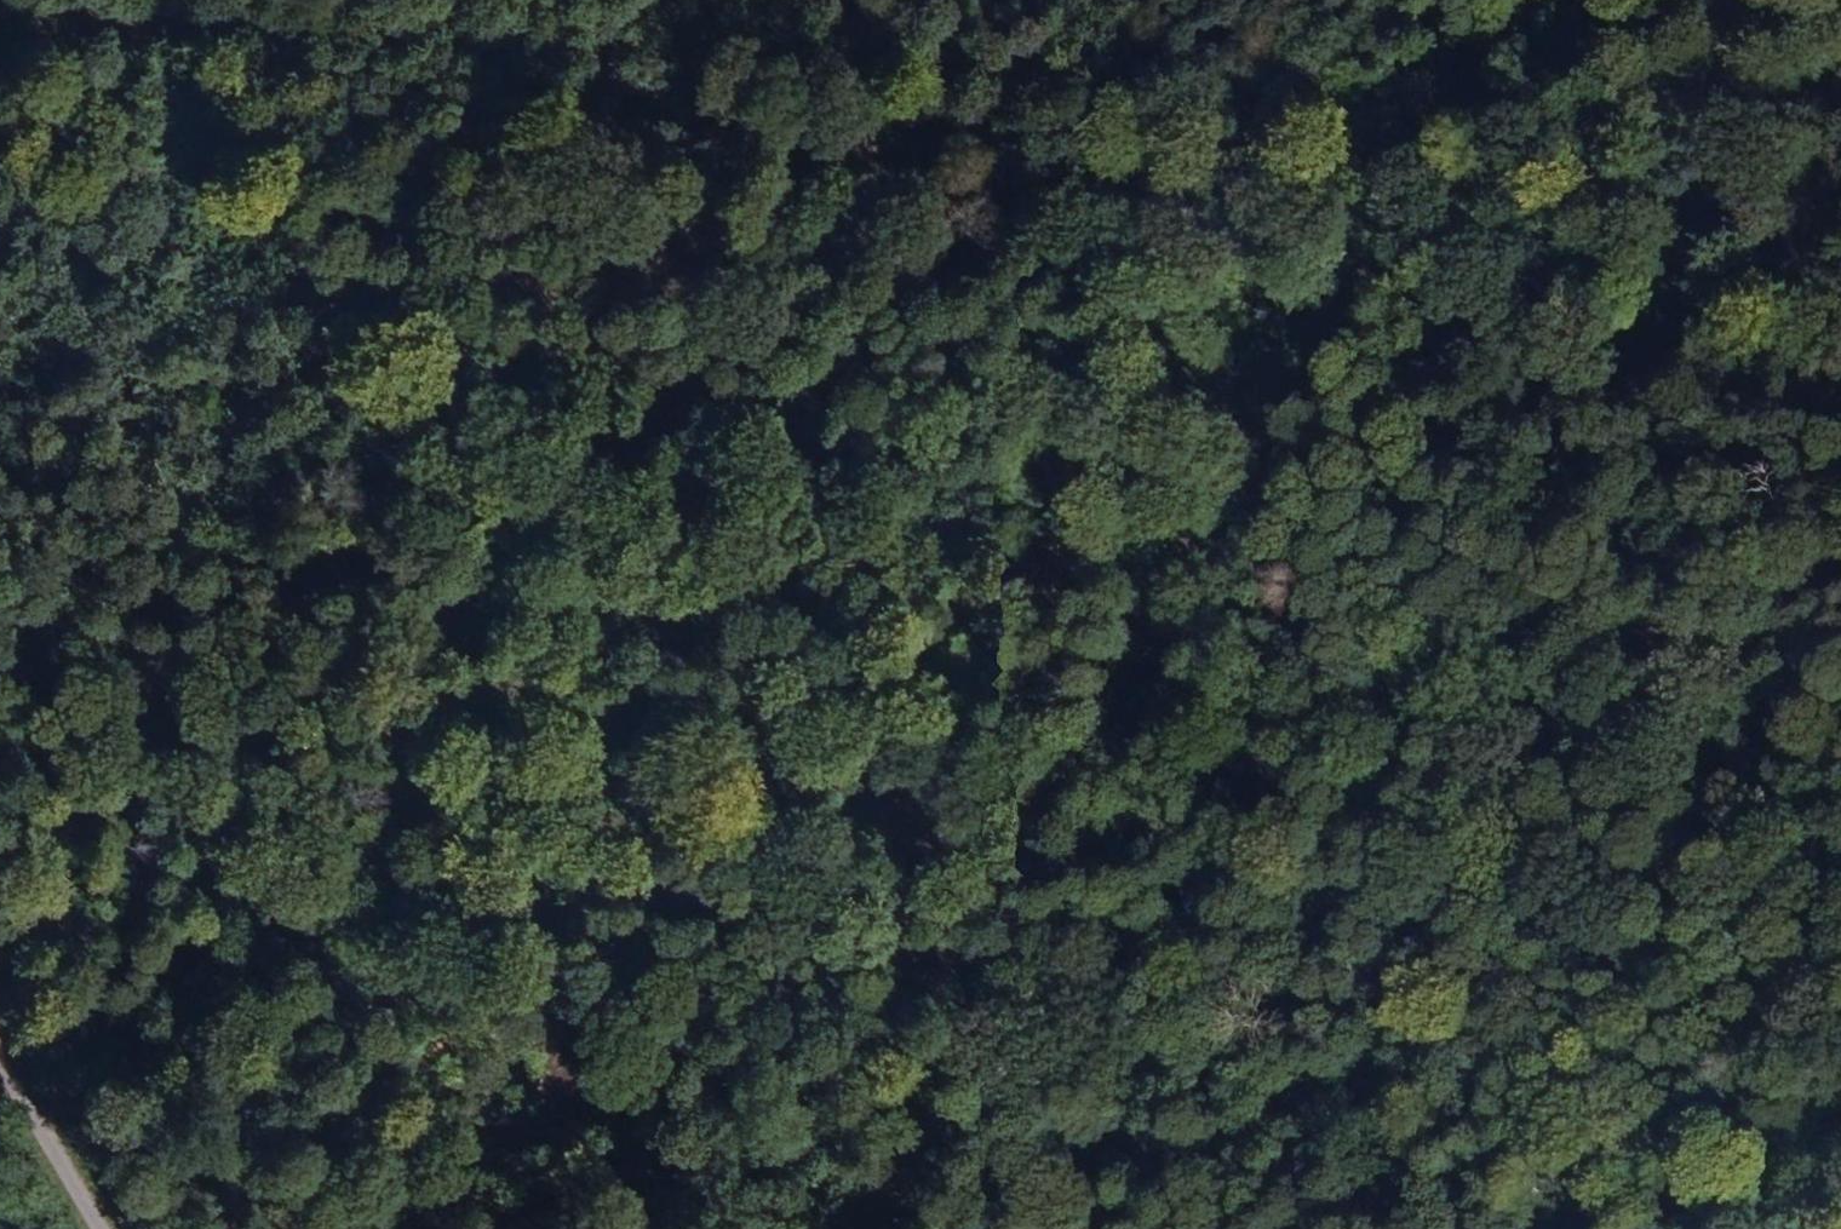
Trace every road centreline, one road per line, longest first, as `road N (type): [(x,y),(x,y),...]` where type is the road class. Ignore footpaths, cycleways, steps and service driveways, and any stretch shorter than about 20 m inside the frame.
road 1 (track): [(89,1228),(0,1076)]

